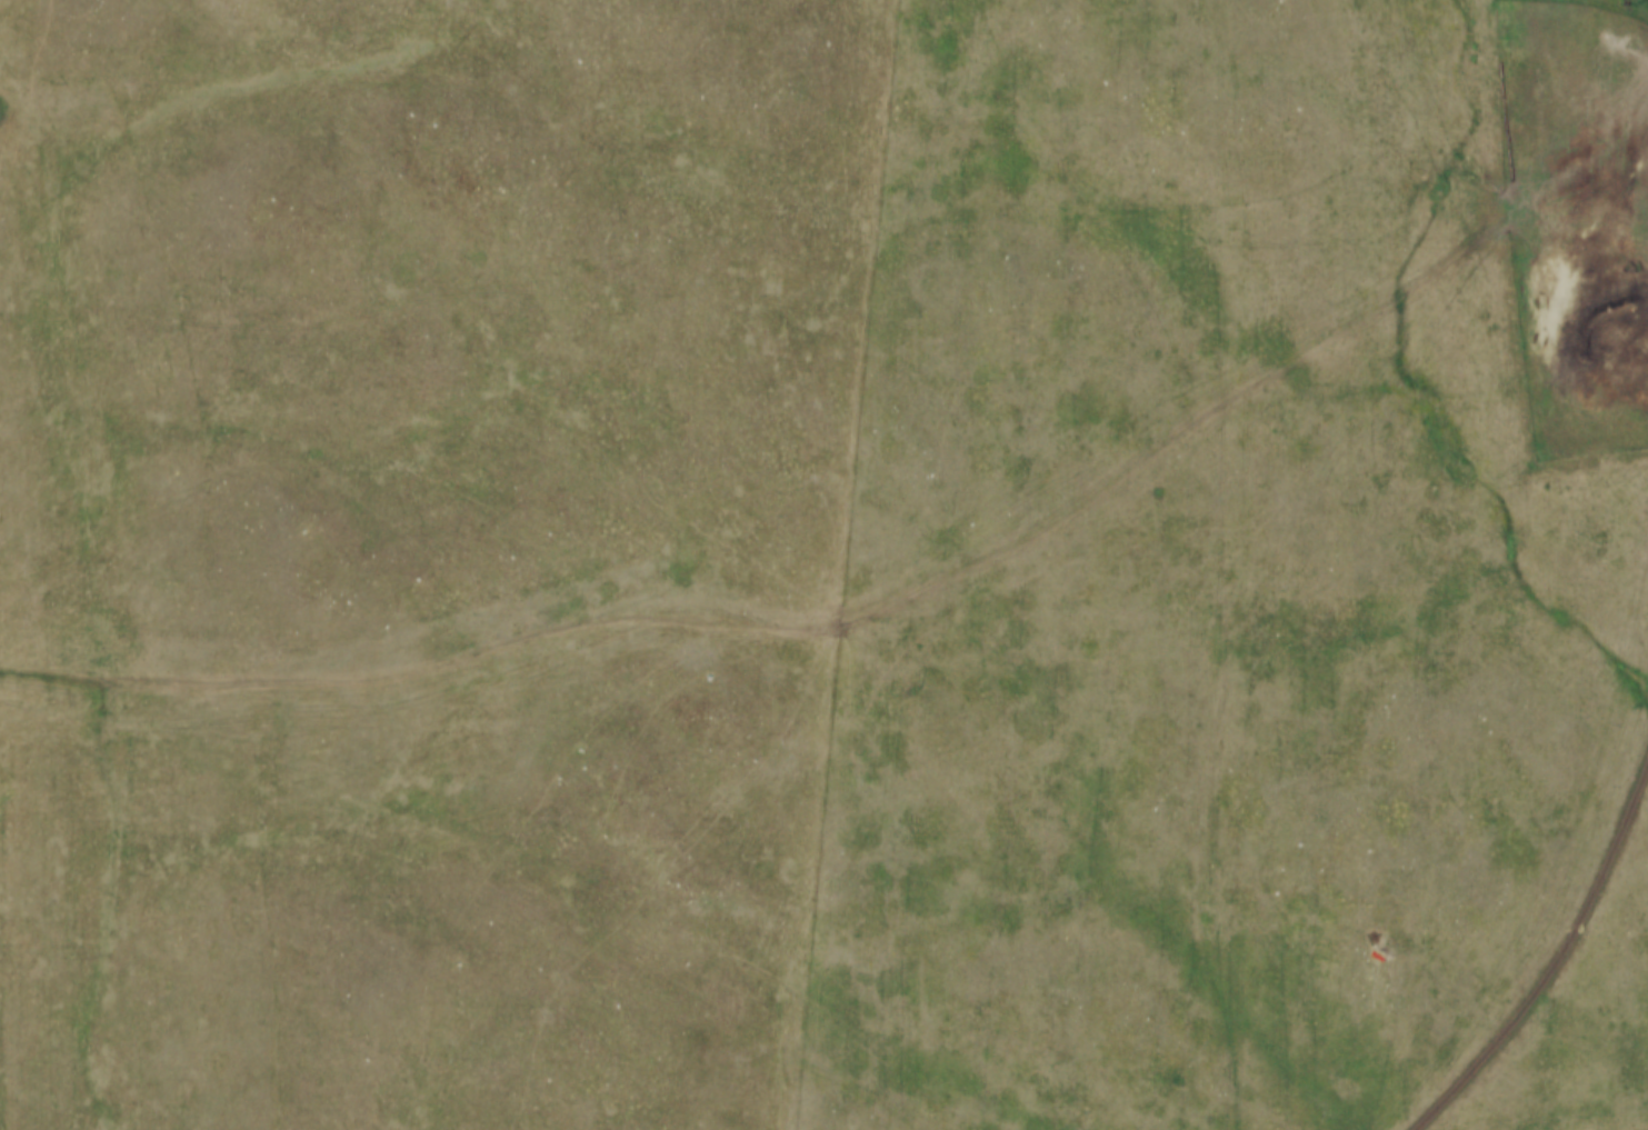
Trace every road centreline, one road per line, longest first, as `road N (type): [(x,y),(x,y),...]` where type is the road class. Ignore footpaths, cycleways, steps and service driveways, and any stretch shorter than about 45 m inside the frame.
road 1 (track): [(1419,1129),(1564,952),(1647,758)]

